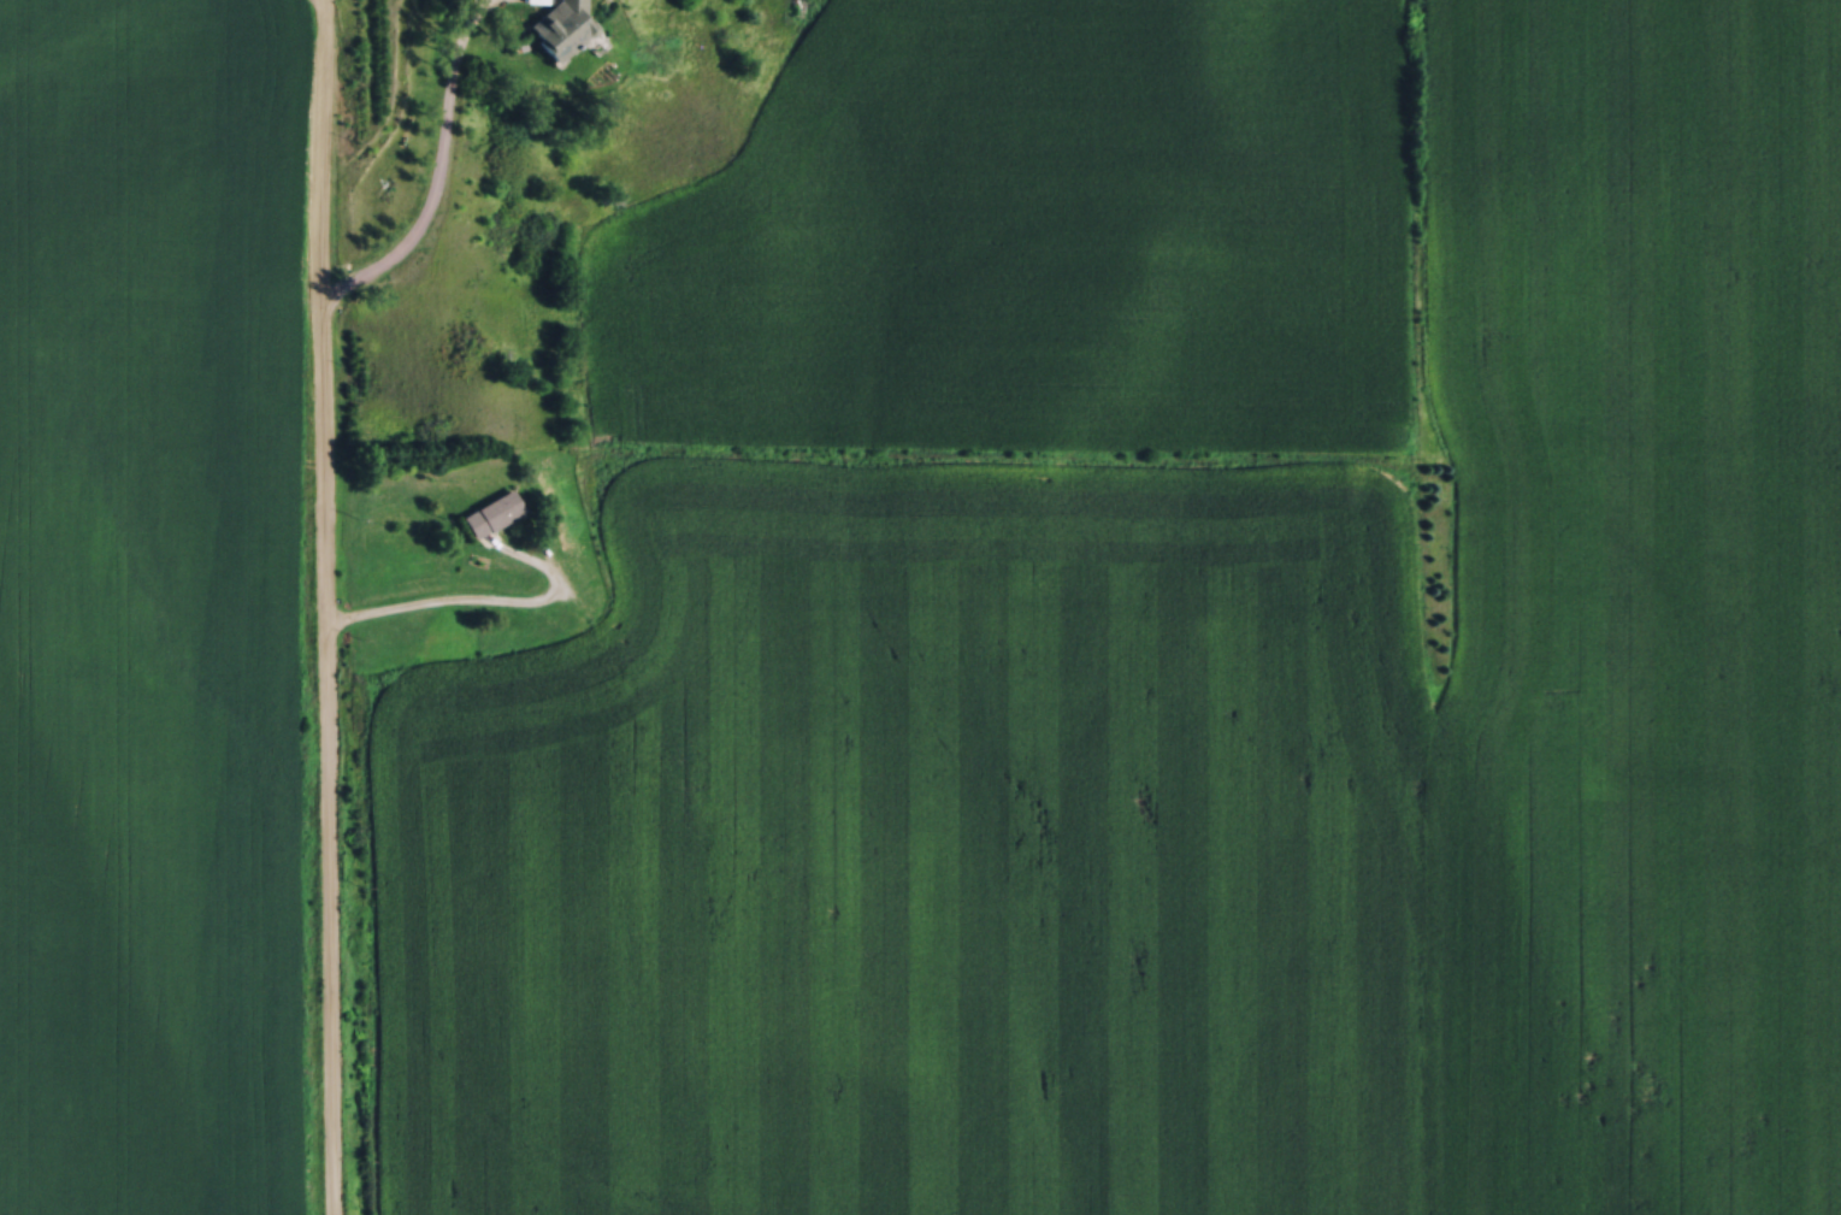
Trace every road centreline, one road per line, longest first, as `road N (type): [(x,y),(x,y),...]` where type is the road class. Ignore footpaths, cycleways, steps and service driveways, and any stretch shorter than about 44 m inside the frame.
road 1 (residential): [(332,1214),(319,0)]

